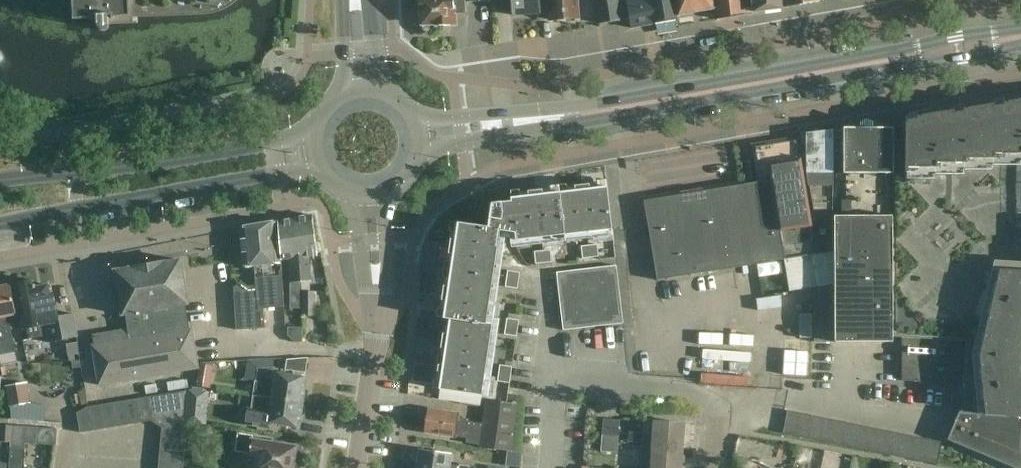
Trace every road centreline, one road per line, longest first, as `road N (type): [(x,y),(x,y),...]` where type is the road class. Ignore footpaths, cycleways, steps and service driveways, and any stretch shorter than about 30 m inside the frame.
road 1 (secondary): [(1020,27),(581,104),(415,121)]
road 2 (secondary): [(417,153),(1020,49)]
road 3 (residential): [(356,467),(377,325),(366,194)]
road 4 (secondary): [(79,211),(322,170)]
road 5 (secondary): [(314,132),(93,171)]

